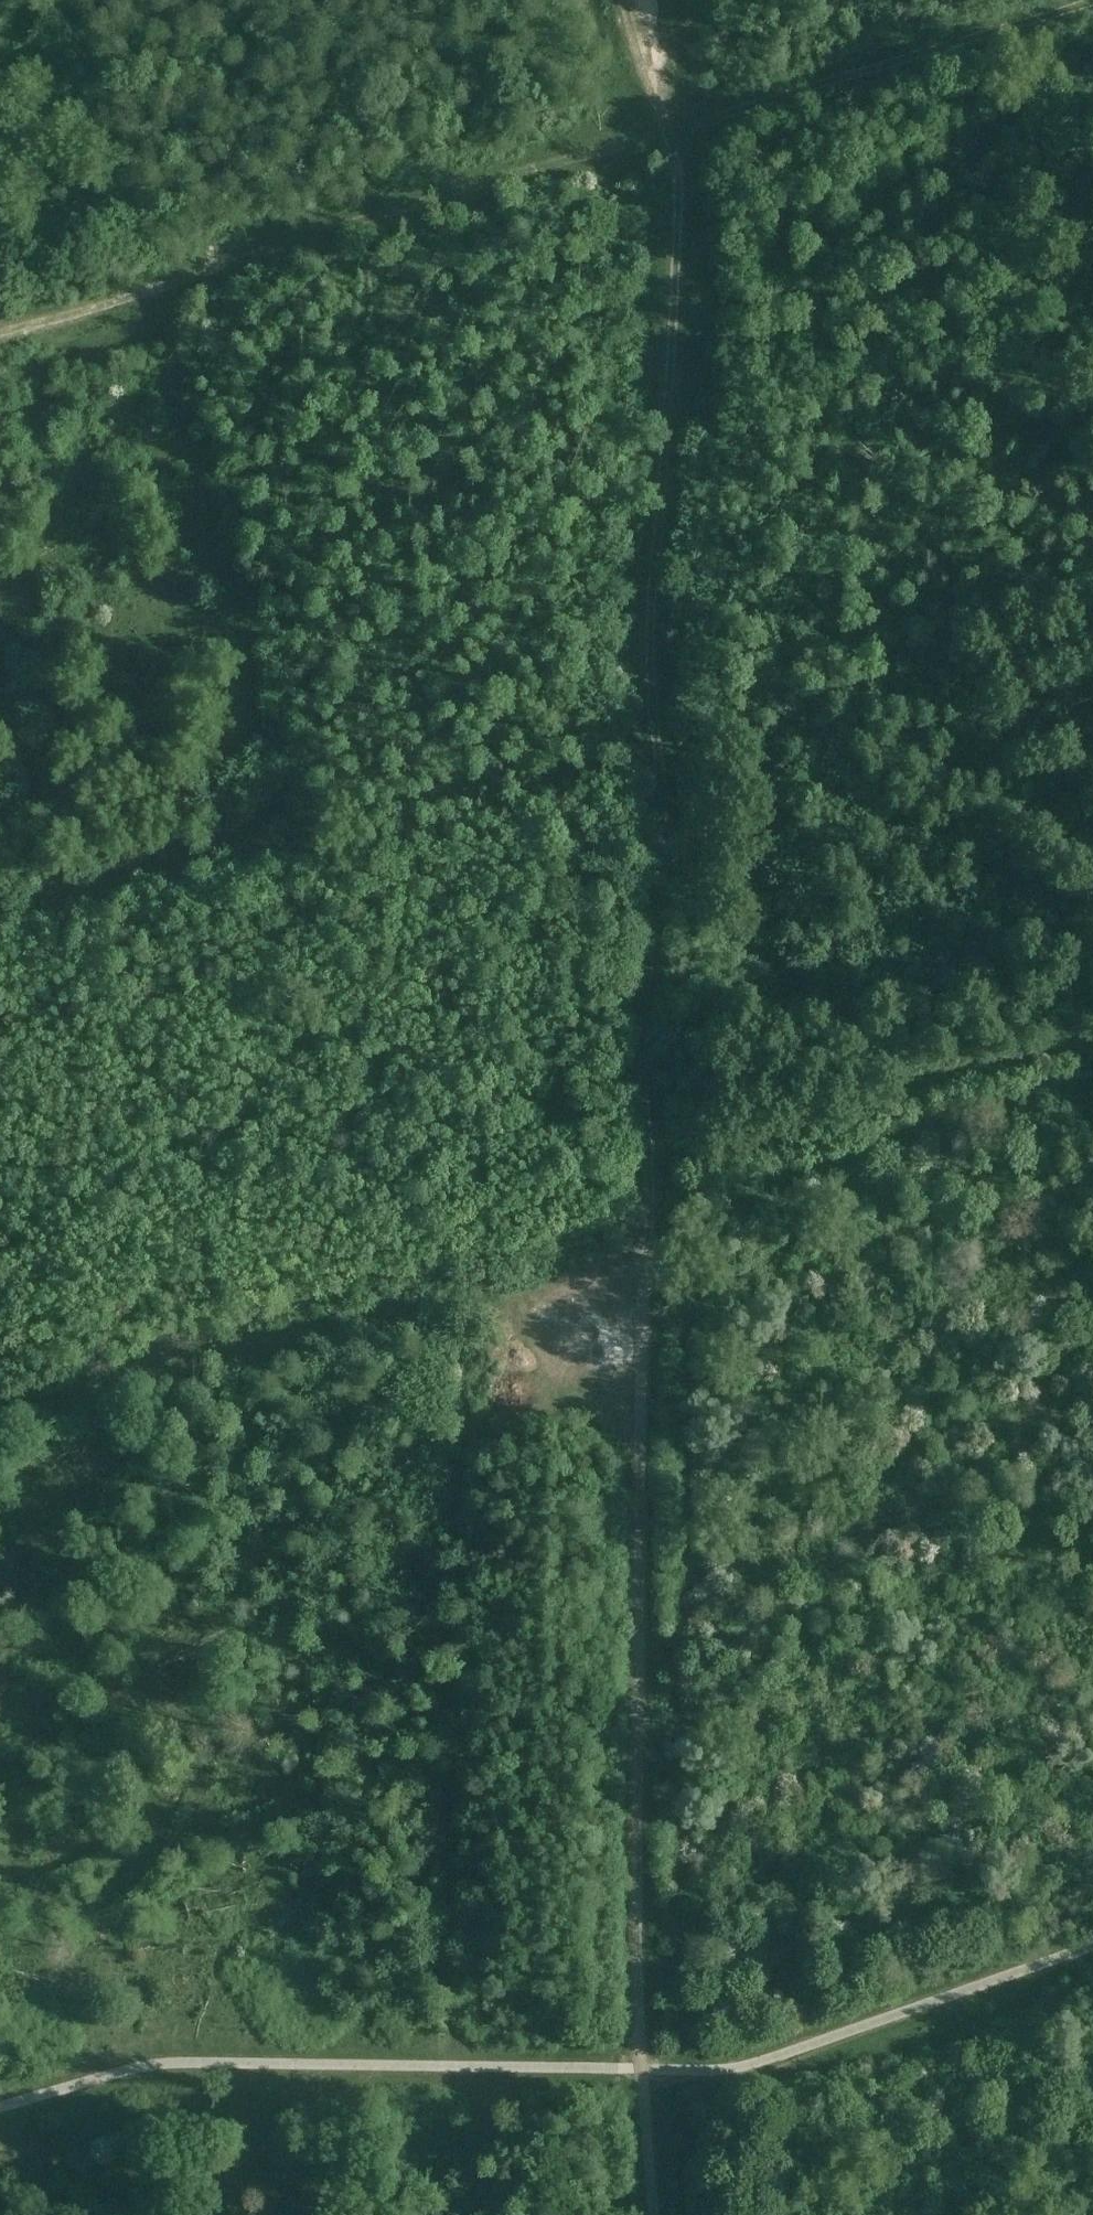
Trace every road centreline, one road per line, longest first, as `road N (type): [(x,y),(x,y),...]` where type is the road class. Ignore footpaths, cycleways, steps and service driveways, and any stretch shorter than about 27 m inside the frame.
road 1 (track): [(640,2074),(647,1083),(657,625),(681,130)]
road 2 (track): [(1092,2),(0,329)]
road 3 (track): [(659,2214),(640,2074)]

